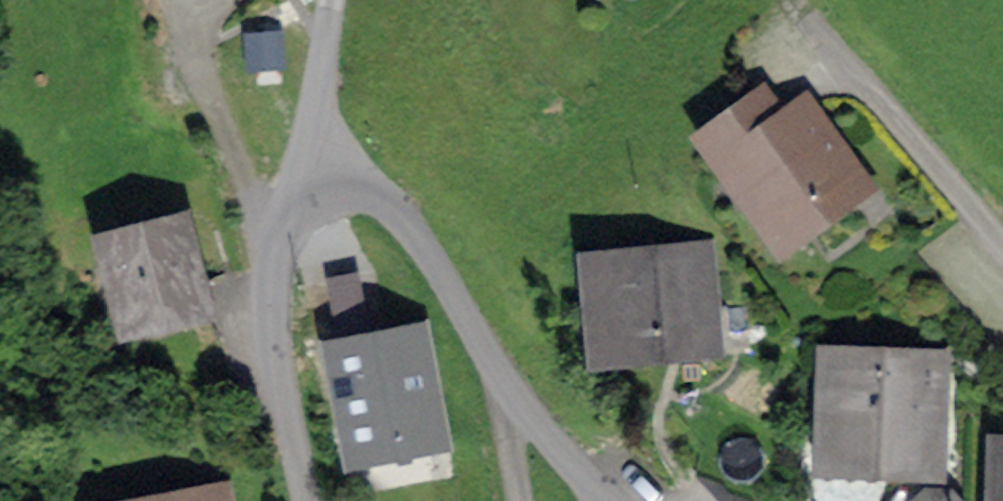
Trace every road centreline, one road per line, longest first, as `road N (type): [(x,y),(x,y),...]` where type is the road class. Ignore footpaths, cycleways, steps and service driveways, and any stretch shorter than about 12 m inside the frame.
road 1 (residential): [(305,172),(377,198),(426,244),(515,397),(611,500)]
road 2 (unclassified): [(307,500),(272,302),(276,228),(305,172)]
road 3 (residential): [(1002,249),(788,5)]
road 4 (unclassified): [(333,0),(321,113),(305,172)]

